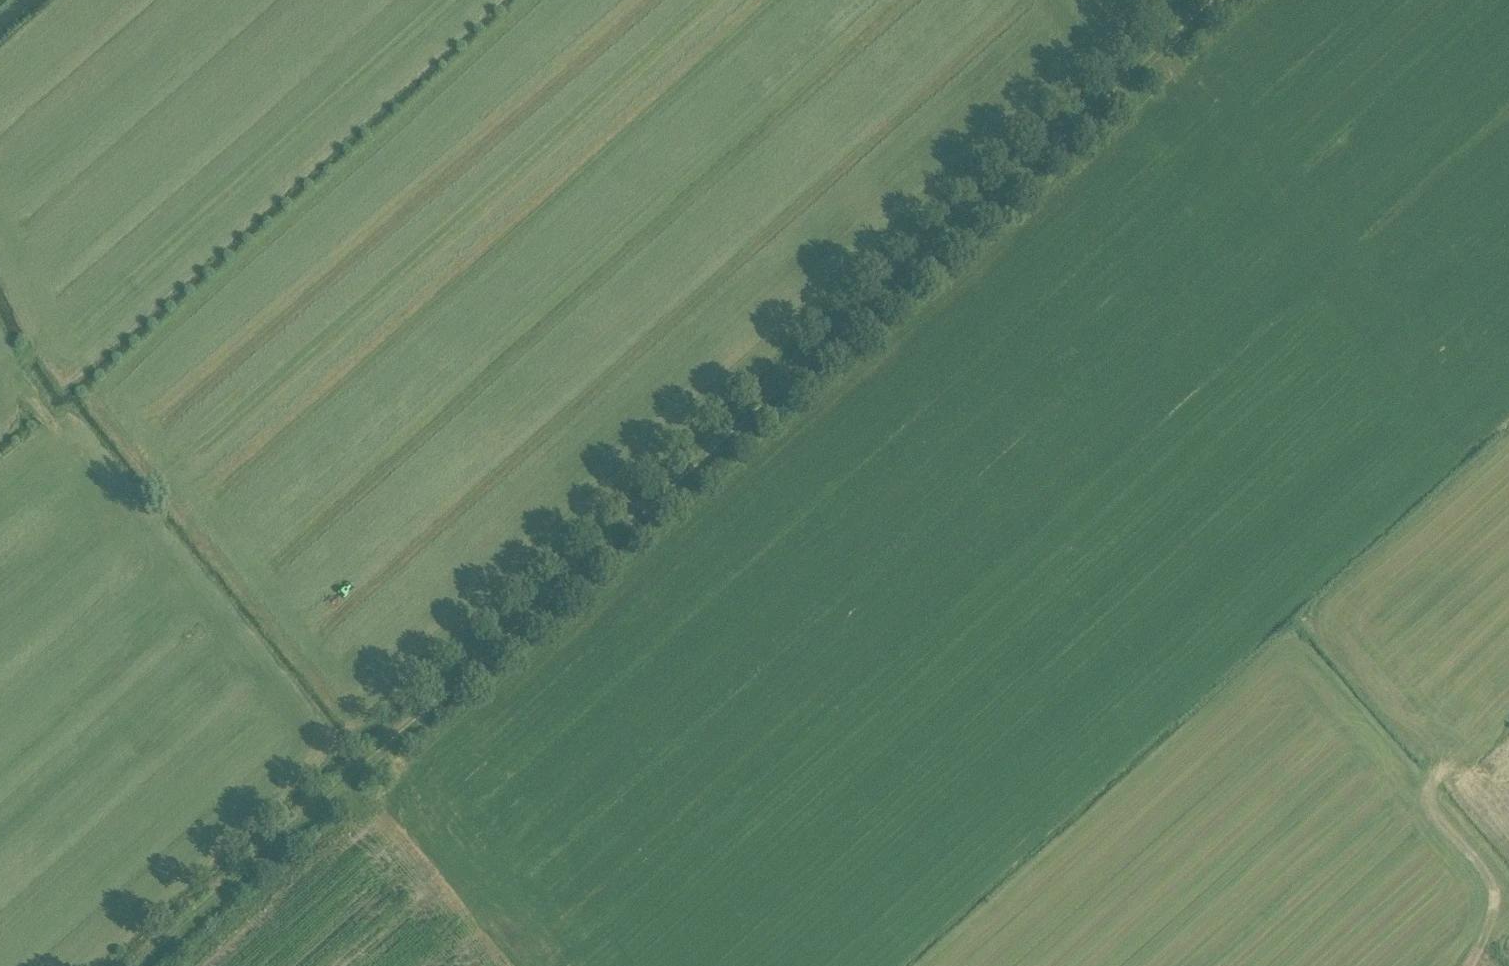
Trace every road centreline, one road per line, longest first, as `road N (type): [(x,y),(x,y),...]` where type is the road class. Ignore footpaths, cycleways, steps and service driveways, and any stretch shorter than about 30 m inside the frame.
road 1 (track): [(1222,0),(148,965)]
road 2 (track): [(1476,965),(1496,926),(1495,889),(1484,865),(1432,812),(1436,778),(1455,757)]

